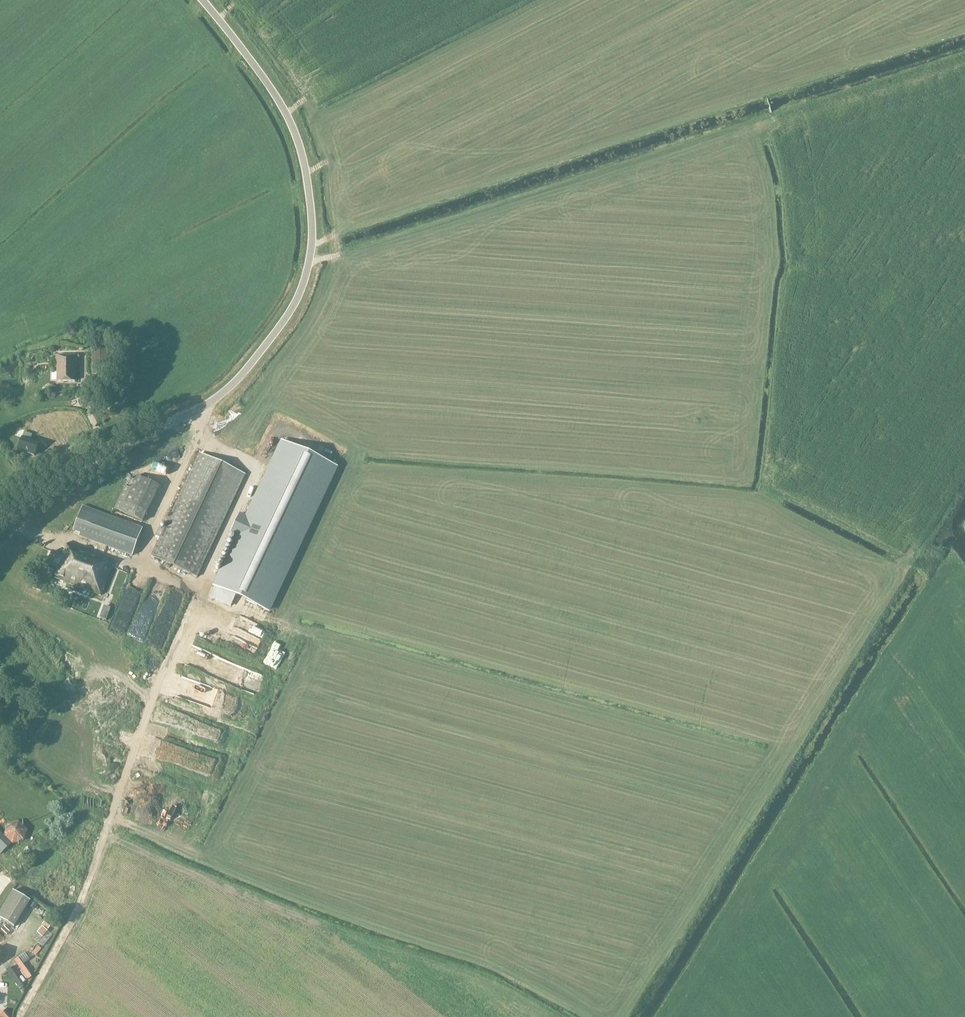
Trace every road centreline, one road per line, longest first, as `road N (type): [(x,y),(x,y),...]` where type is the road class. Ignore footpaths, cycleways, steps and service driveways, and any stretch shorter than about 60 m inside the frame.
road 1 (tertiary): [(0,517),(220,396),(265,346),(302,287),(311,212),(295,136),(257,69),(202,0)]

